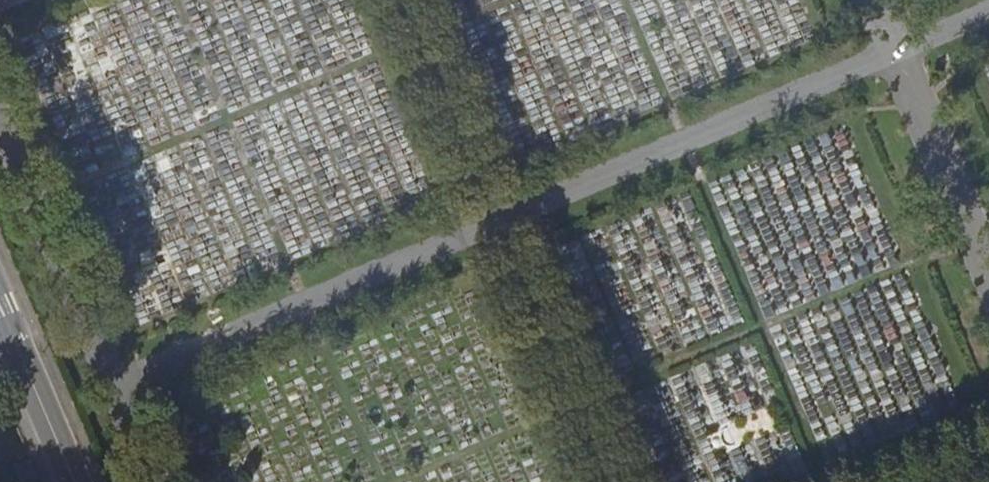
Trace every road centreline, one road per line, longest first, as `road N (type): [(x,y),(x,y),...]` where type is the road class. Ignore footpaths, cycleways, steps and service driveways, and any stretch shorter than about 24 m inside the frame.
road 1 (residential): [(0,309),(73,481)]

